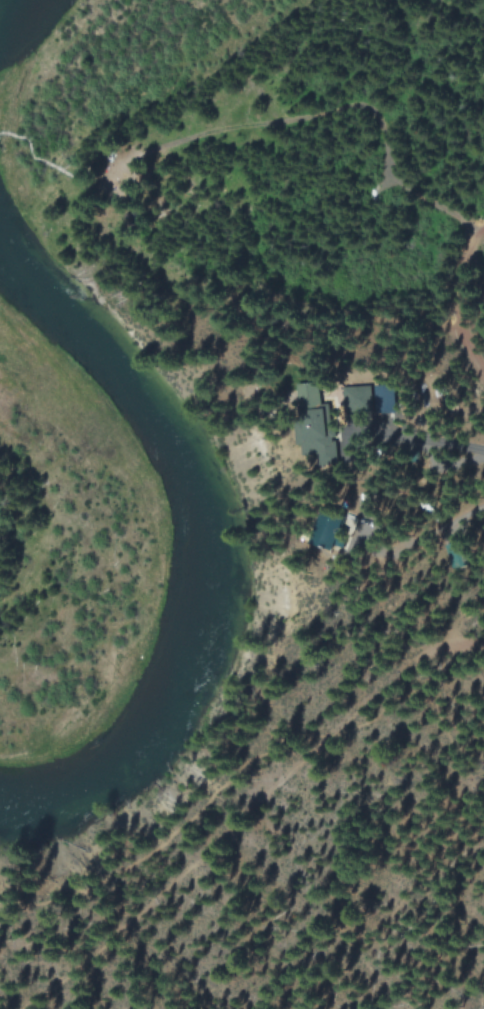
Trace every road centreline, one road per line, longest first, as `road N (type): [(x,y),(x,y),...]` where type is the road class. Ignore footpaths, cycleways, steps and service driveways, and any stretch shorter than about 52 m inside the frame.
road 1 (residential): [(483,373),(464,335),(475,248),(483,237)]

